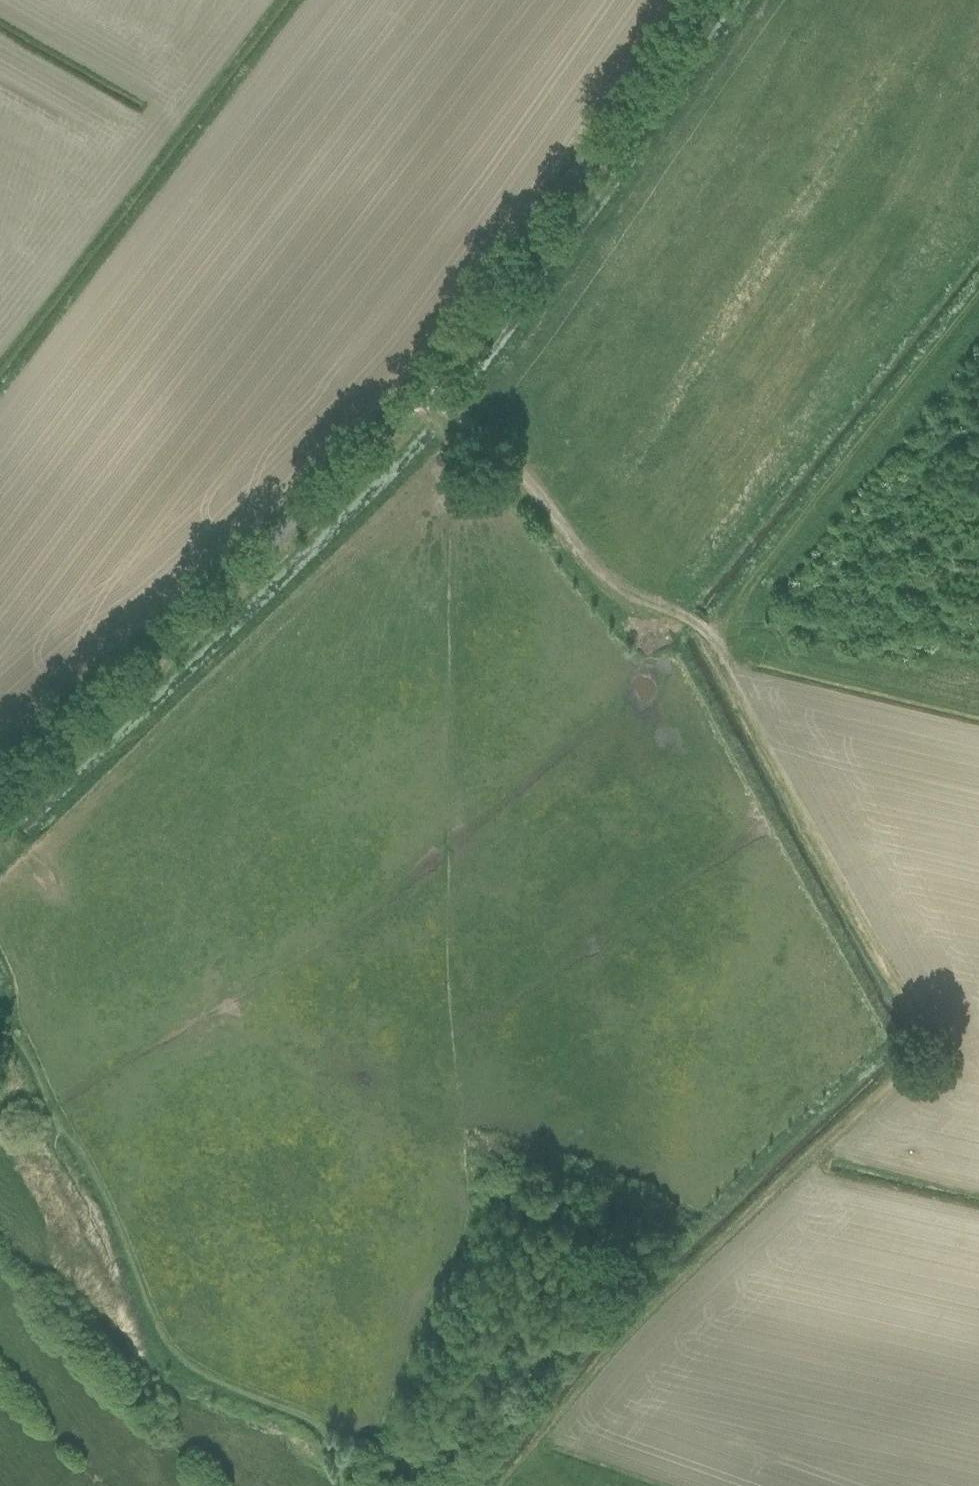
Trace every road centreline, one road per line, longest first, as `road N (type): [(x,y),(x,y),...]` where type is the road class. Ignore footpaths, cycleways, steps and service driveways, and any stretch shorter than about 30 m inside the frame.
road 1 (unclassified): [(0,801),(423,388),(703,0)]
road 2 (track): [(423,388),(476,432),(609,588),(704,632),(928,1037),(912,1073),(827,1149)]

